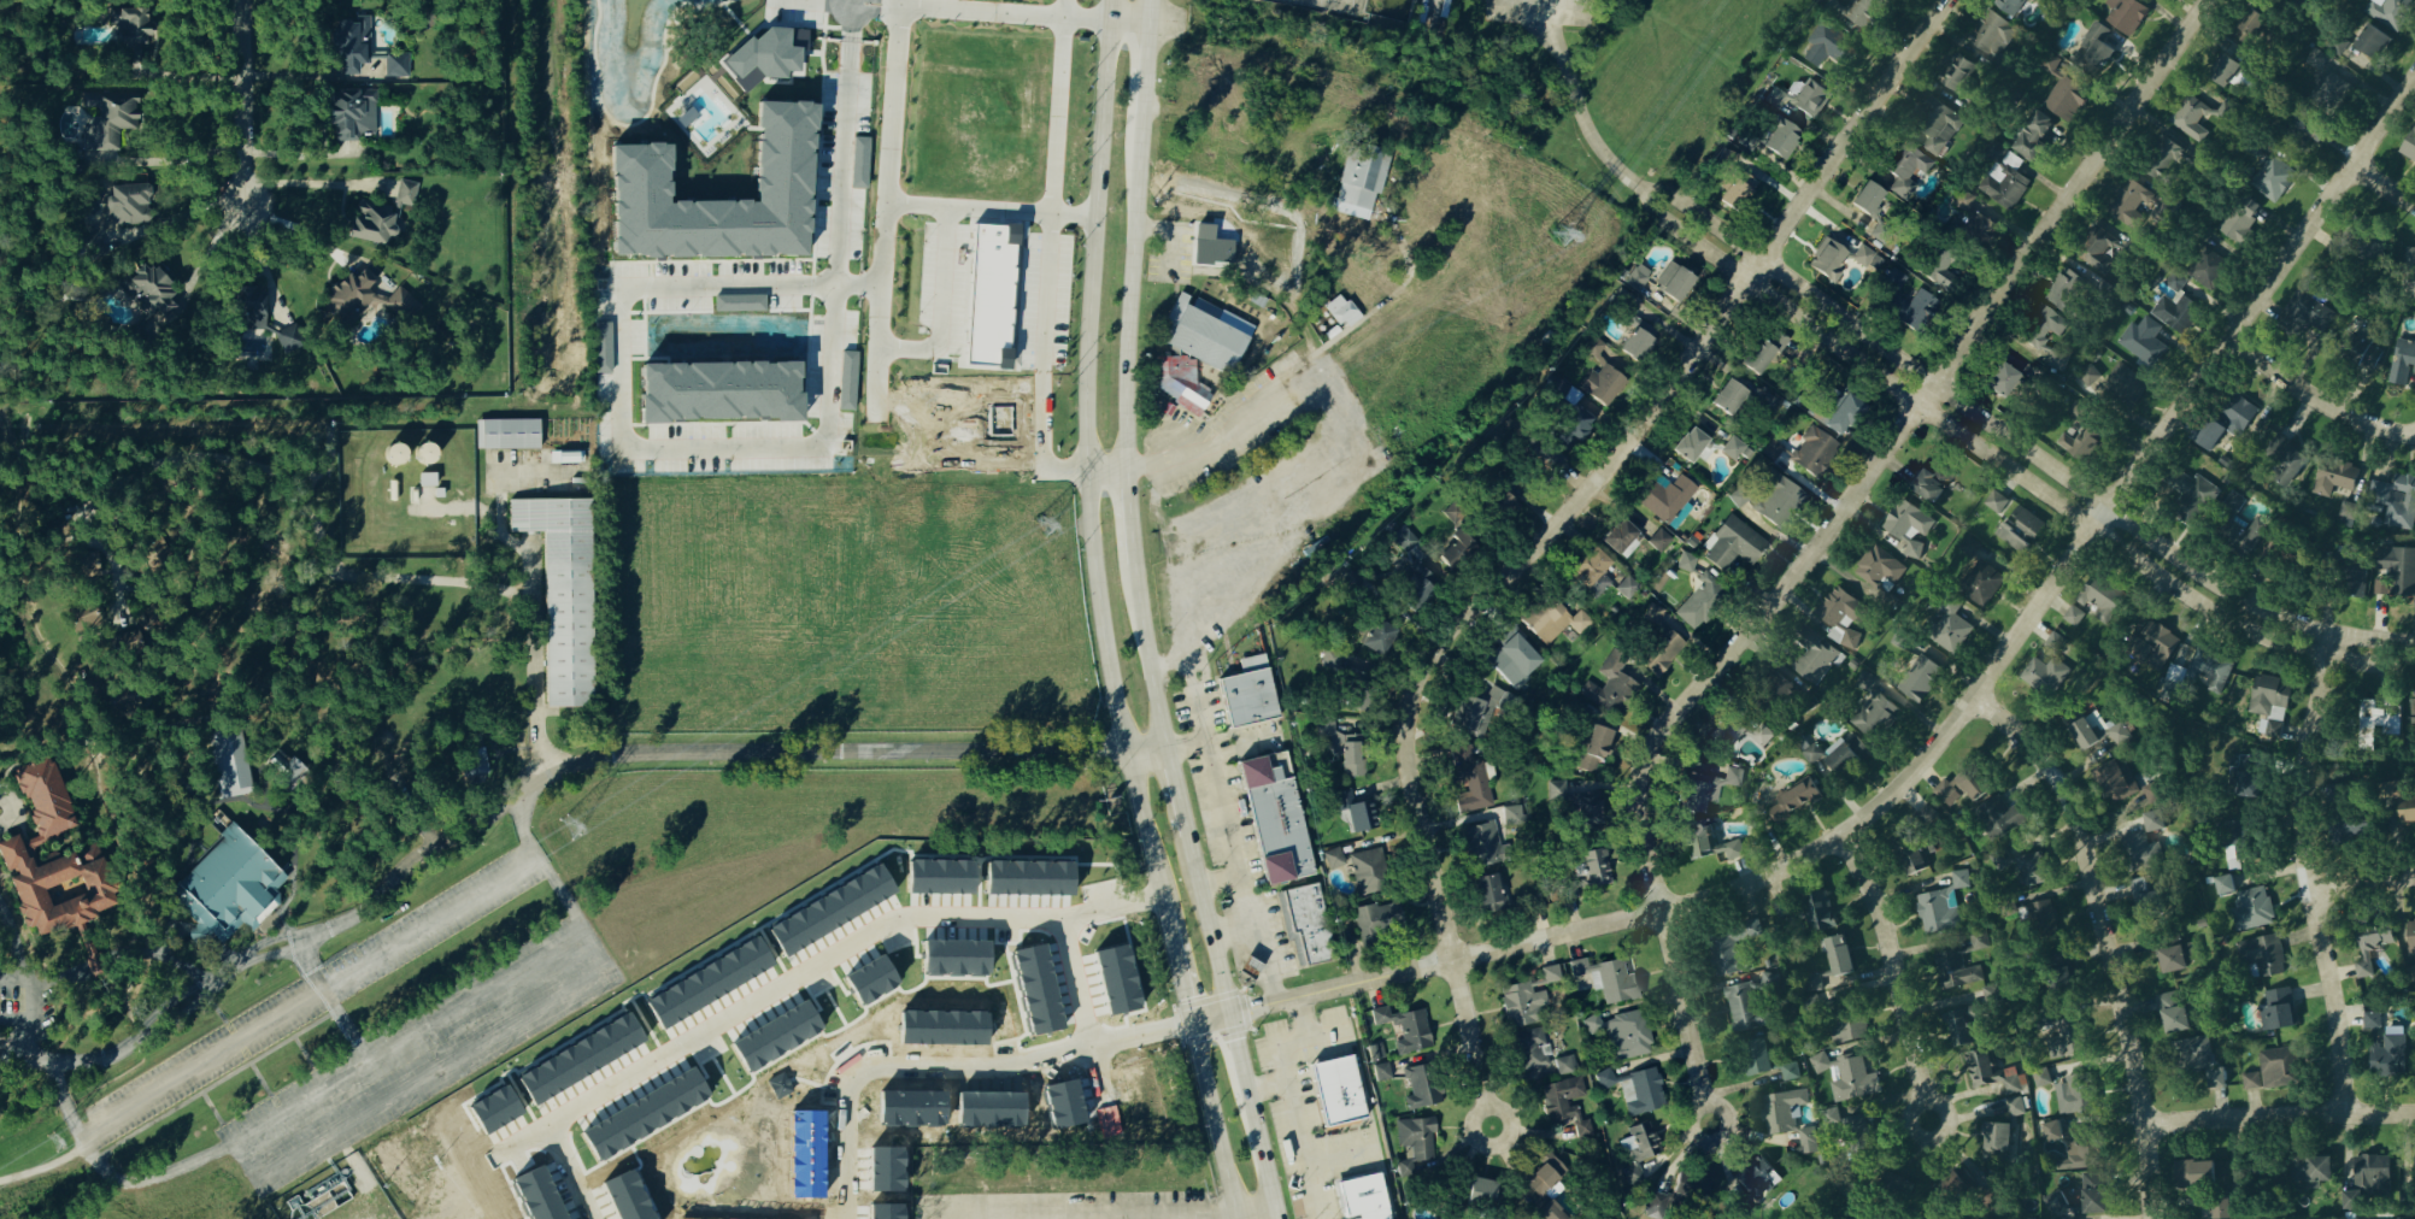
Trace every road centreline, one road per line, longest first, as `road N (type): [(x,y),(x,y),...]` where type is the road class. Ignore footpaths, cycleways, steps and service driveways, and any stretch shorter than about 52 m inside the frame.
road 1 (residential): [(1702,1105),(1630,808),(1637,767),(1662,728),(1767,617),(2213,0)]
road 2 (residential): [(1485,1107),(1426,817),(1414,724),(1427,673),(1449,640),(1638,435),(1944,0)]
road 3 (residential): [(1659,913),(1815,854),(1917,773),(2414,75)]
road 4 (residential): [(1634,188),(1670,231),(2186,601),(2326,662),(2414,670)]
road 5 (residential): [(2414,644),(2333,637),(2223,595),(1674,201),(1634,188)]
road 6 (residential): [(1163,899),(1059,924),(893,932),(705,1035),(556,1130),(591,1218)]
road 7 (secondary): [(1105,0),(1081,416),(1093,601),(1128,748)]
road 8 (residential): [(1168,747),(645,754),(548,770)]
road 9 (residential): [(2149,1218),(2137,1086),(2078,809),(2052,766),(1973,700)]
road 10 (residential): [(846,1218),(847,1106),(851,1086),(872,1061),(1067,1062),(1192,1023)]
road 11 (residential): [(2341,1114),(2296,806),(2297,762),(2333,637)]
road 12 (residential): [(1192,1023),(1659,913)]
road 13 (secondary): [(1279,1218),(1186,829)]
road 14 (secondary): [(1126,472),(1139,118)]
road 15 (residential): [(1846,834),(1878,914),(1917,1100)]
road 16 (residential): [(2143,1124),(2414,1114)]
road 17 (residential): [(2232,336),(2346,413),(2414,435)]
road 18 (residential): [(243,202),(240,0)]
road 19 (secondary): [(1192,1023),(1239,1218)]
road 20 (secondary): [(1168,747),(1133,566)]
road 21 (secondary): [(1128,748),(1165,909)]
road 22 (residential): [(1059,924),(1093,1055)]
road 23 (residential): [(1939,1136),(1945,1117),(1938,1105),(1917,1100),(1905,1108),(1906,1135),(1927,1143),(1939,1136)]
road 24 (residential): [(1480,1147),(1468,1132),(1470,1119),(1485,1107),(1499,1109),(1509,1135),(1500,1146),(1480,1147)]
road 25 (residential): [(1699,1143),(1686,1130),(1687,1117),(1709,1105),(1721,1111),(1726,1130),(1712,1144),(1699,1143)]

